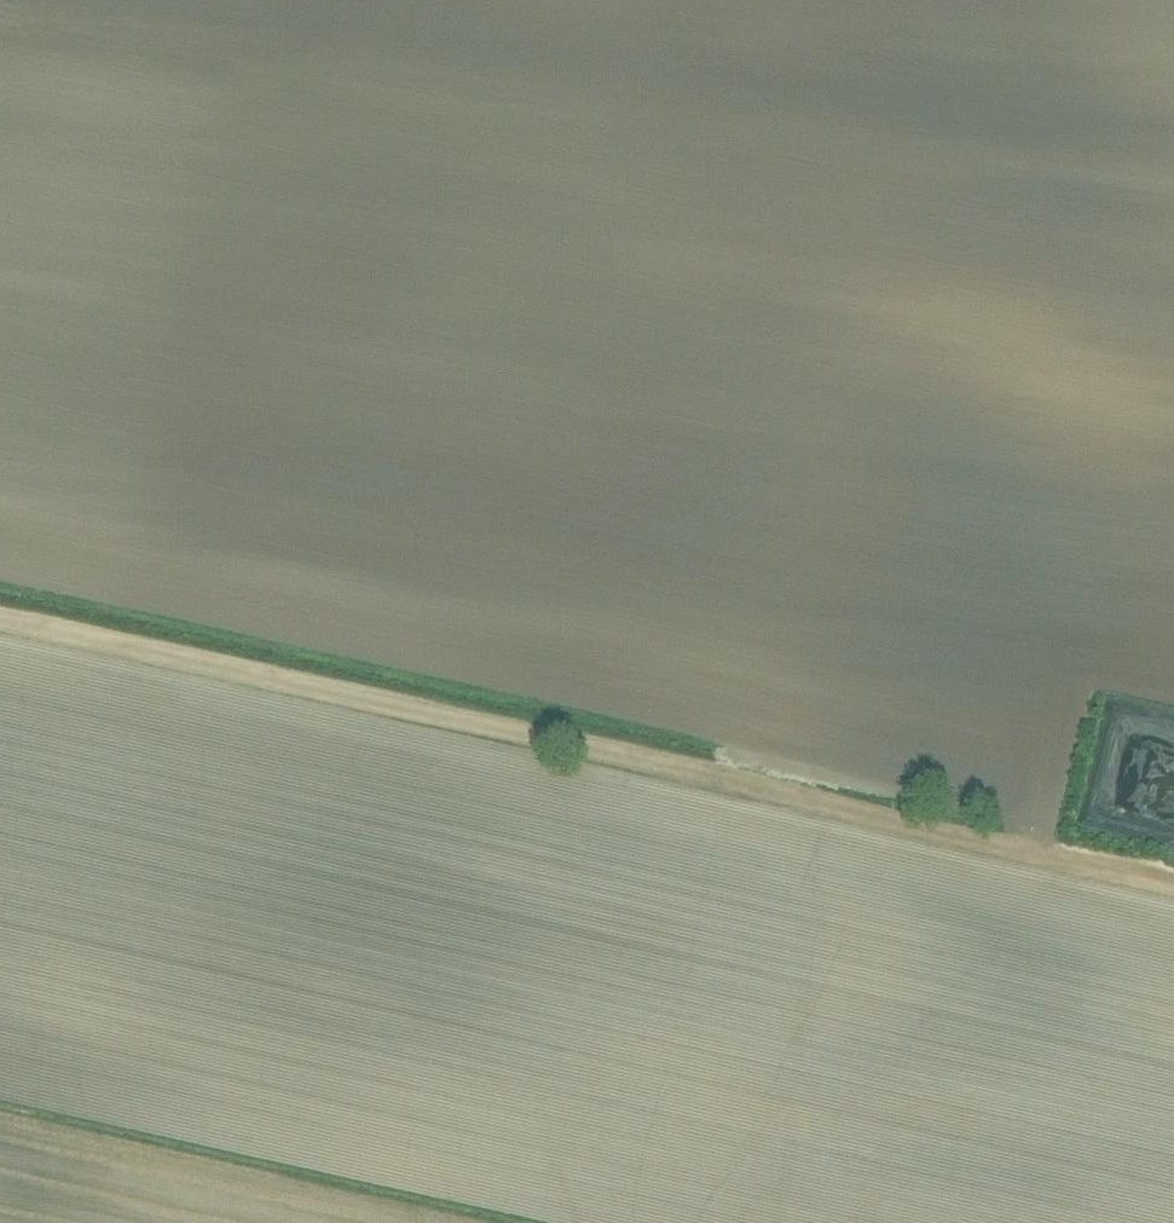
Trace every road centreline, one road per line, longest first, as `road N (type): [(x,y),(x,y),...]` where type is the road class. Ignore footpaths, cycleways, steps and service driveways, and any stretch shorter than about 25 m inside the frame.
road 1 (track): [(1173,885),(0,620)]

